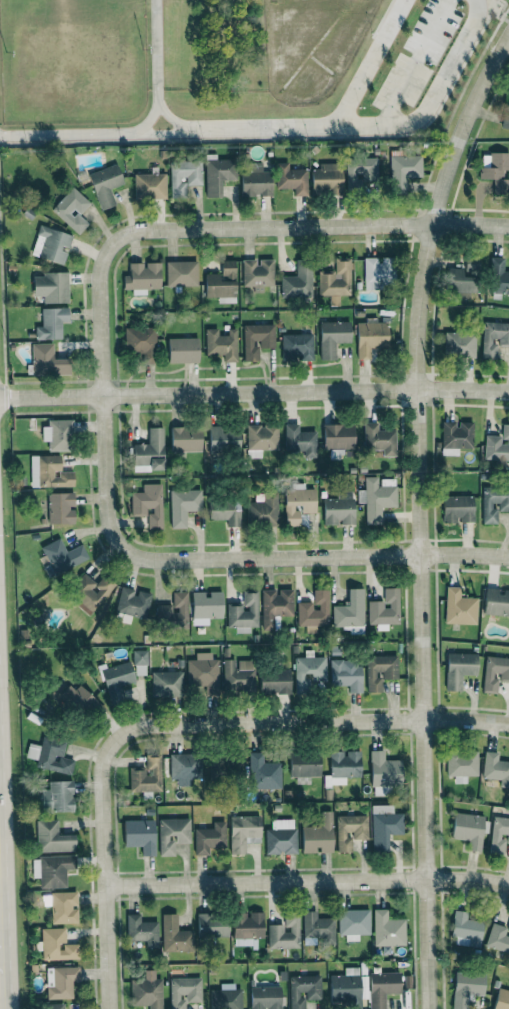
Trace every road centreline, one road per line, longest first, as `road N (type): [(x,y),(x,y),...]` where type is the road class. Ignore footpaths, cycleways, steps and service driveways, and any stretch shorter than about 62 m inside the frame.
road 1 (residential): [(427,1008),(421,263),(447,165),(508,40)]
road 2 (residential): [(109,389),(108,273),(123,237),(160,229),(508,226)]
road 3 (residential): [(109,389),(115,524),(130,546),(163,553),(508,556)]
road 4 (residential): [(508,392),(0,390)]
road 5 (residential): [(106,880),(426,879),(508,887)]
road 6 (residential): [(168,726),(424,719),(508,725)]
road 7 (residential): [(111,1008),(103,779),(119,734),(168,726)]

